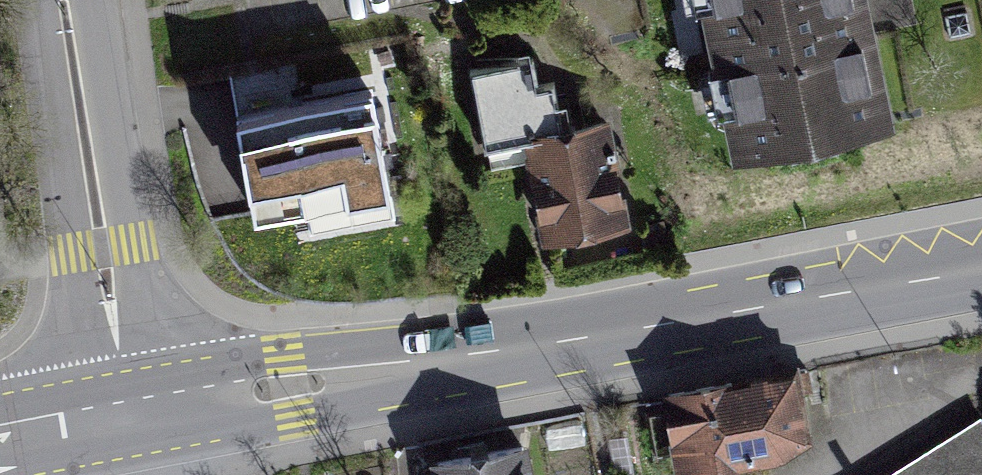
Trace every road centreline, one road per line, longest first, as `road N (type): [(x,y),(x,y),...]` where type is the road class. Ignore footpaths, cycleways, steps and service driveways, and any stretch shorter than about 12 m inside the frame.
road 1 (primary): [(981,264),(581,336),(125,400)]
road 2 (residential): [(62,0),(125,400)]
road 3 (primary): [(125,400),(0,428)]

